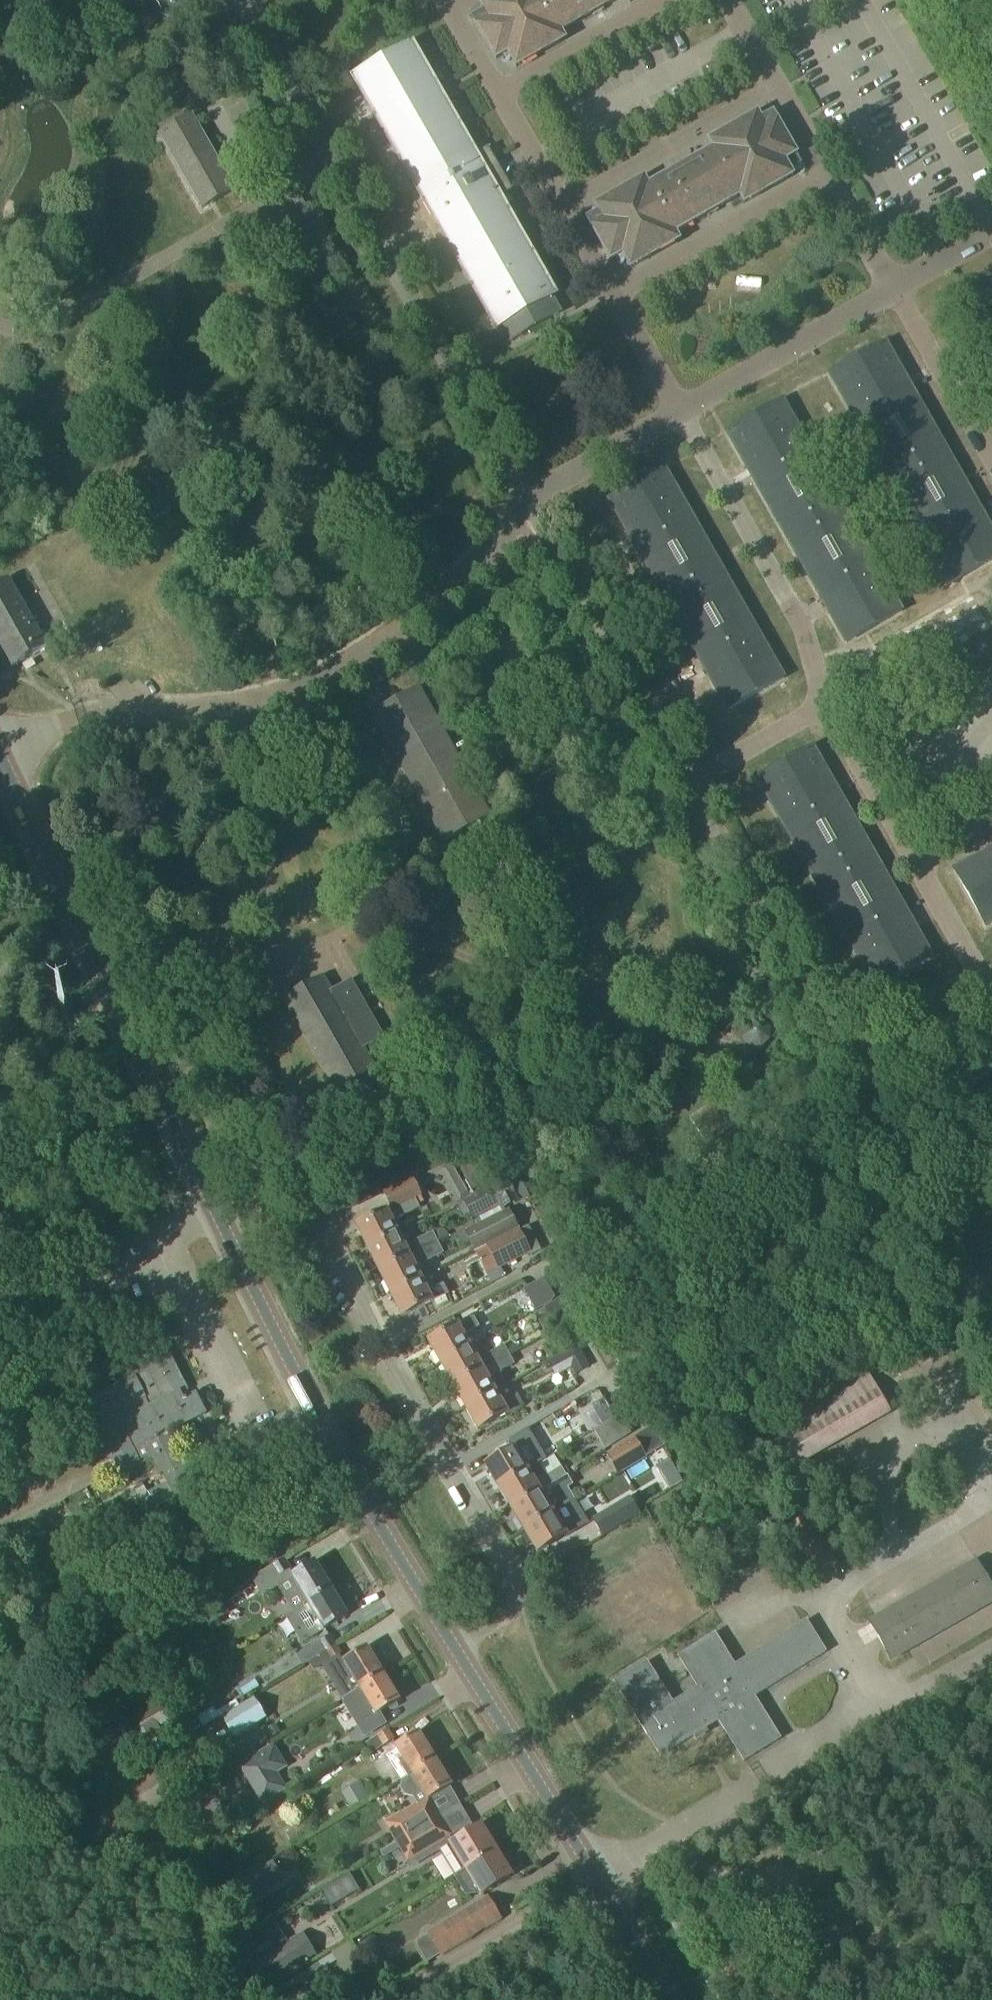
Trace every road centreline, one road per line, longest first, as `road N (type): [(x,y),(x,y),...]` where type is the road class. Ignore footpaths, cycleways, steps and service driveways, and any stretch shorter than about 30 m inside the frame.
road 1 (residential): [(226,1233),(291,1199),(313,1209),(517,1580),(511,1614),(456,1650)]
road 2 (primary): [(226,1233),(119,1023),(0,758)]
road 3 (primary): [(456,1650),(318,1416),(226,1233)]
road 4 (track): [(291,1199),(578,1039),(628,1044),(702,1103)]
road 5 (primary): [(668,1999),(456,1650)]

